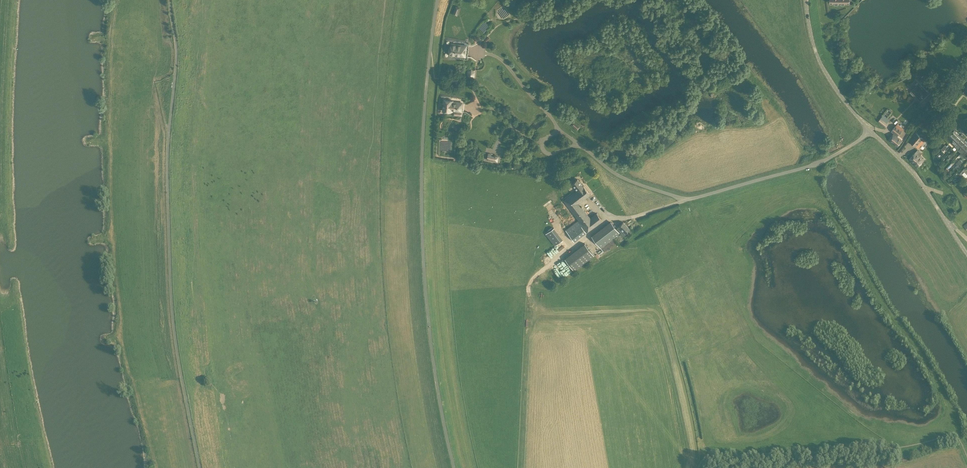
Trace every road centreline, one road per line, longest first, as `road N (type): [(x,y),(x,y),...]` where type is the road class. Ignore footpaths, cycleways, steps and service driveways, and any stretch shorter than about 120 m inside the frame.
road 1 (unclassified): [(871,131),(821,162),(687,200),(621,177),(580,145)]
road 2 (track): [(519,467),(534,278)]
road 3 (tertiary): [(966,253),(915,176),(871,131)]
road 4 (tertiary): [(871,131),(825,72),(806,0)]

